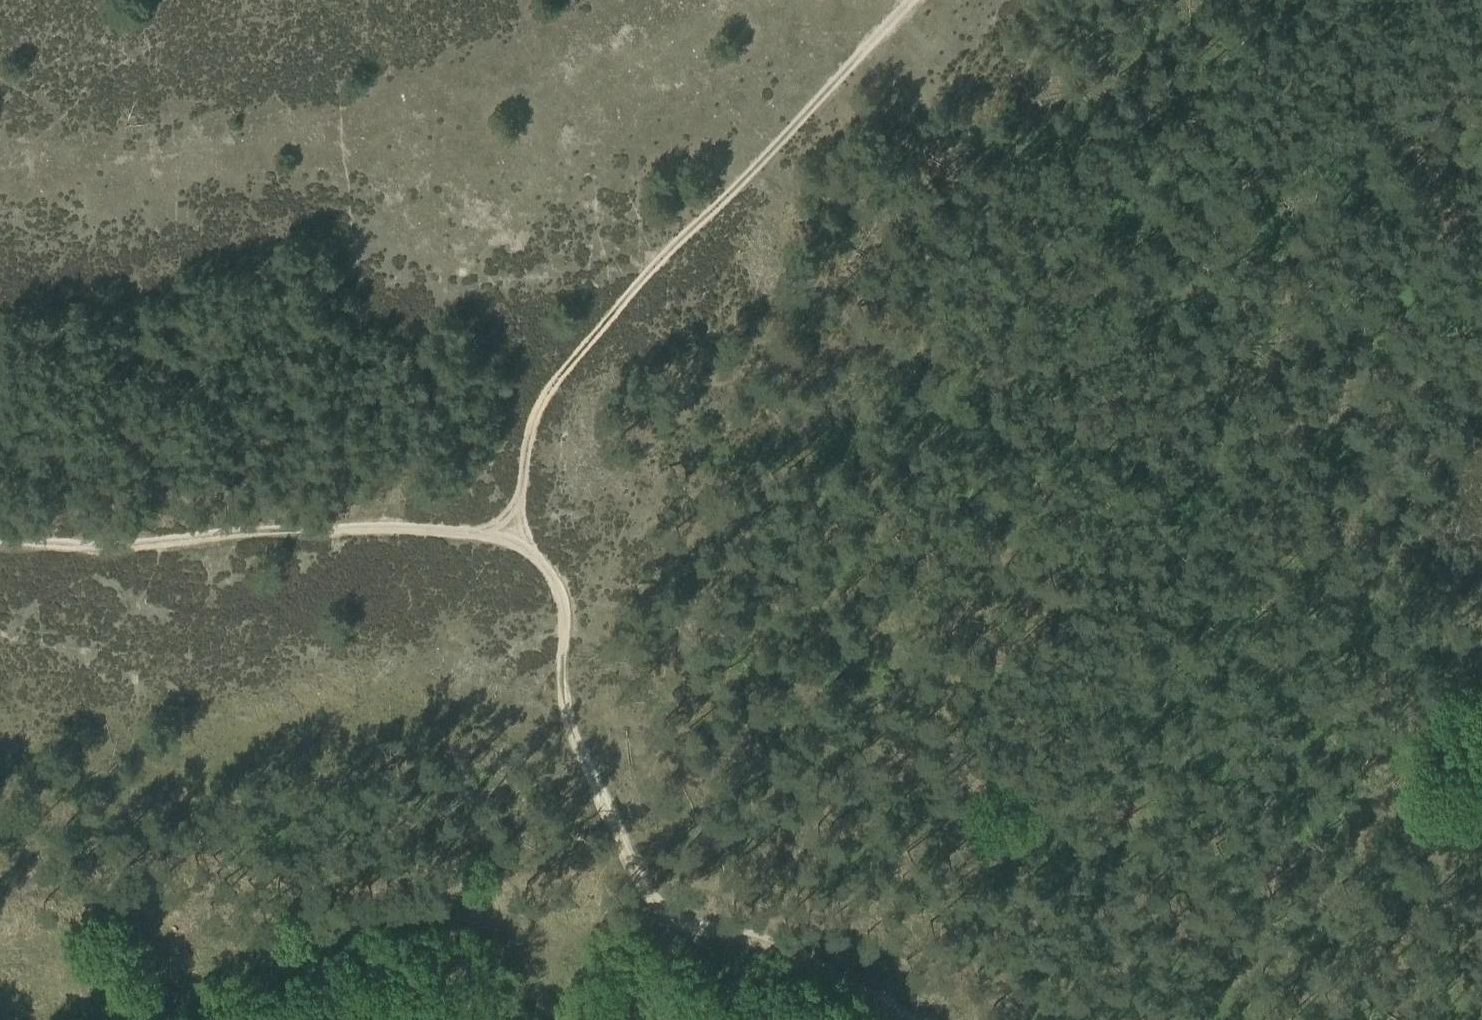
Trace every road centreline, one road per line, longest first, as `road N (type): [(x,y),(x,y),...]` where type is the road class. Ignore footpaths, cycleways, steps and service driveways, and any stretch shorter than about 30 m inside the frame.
road 1 (track): [(0,543),(138,547),(377,528),(476,539),(504,529),(519,507),(537,405),(642,276),(735,198),(914,0)]
road 2 (track): [(519,507),(534,563),(563,606),(558,682),(568,722),(655,926),(769,952),(902,1019)]

